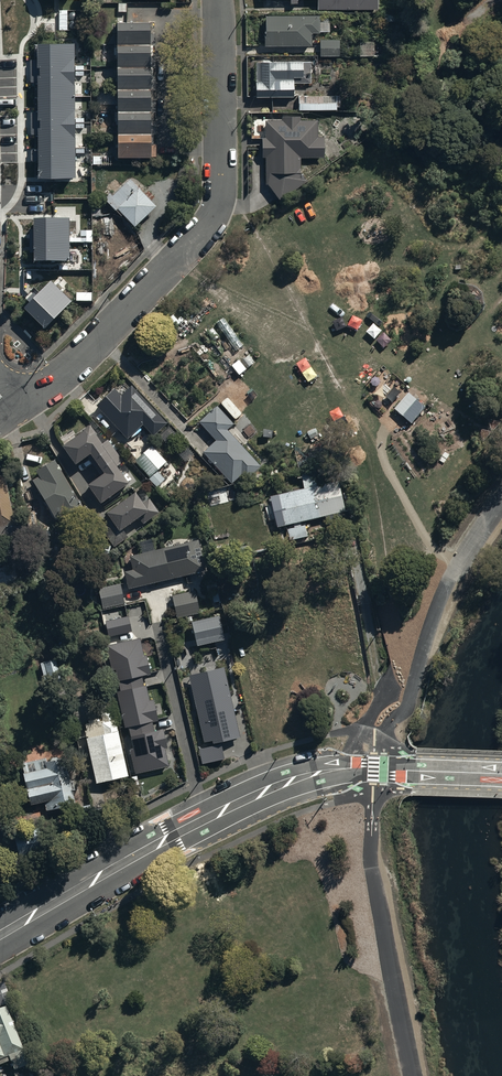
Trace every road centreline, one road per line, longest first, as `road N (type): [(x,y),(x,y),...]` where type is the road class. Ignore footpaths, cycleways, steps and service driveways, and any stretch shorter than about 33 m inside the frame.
road 1 (residential): [(0,936),(172,836),(290,781),(351,768),(501,774)]
road 2 (residential): [(219,0),(221,188),(211,223),(85,354),(13,415)]

